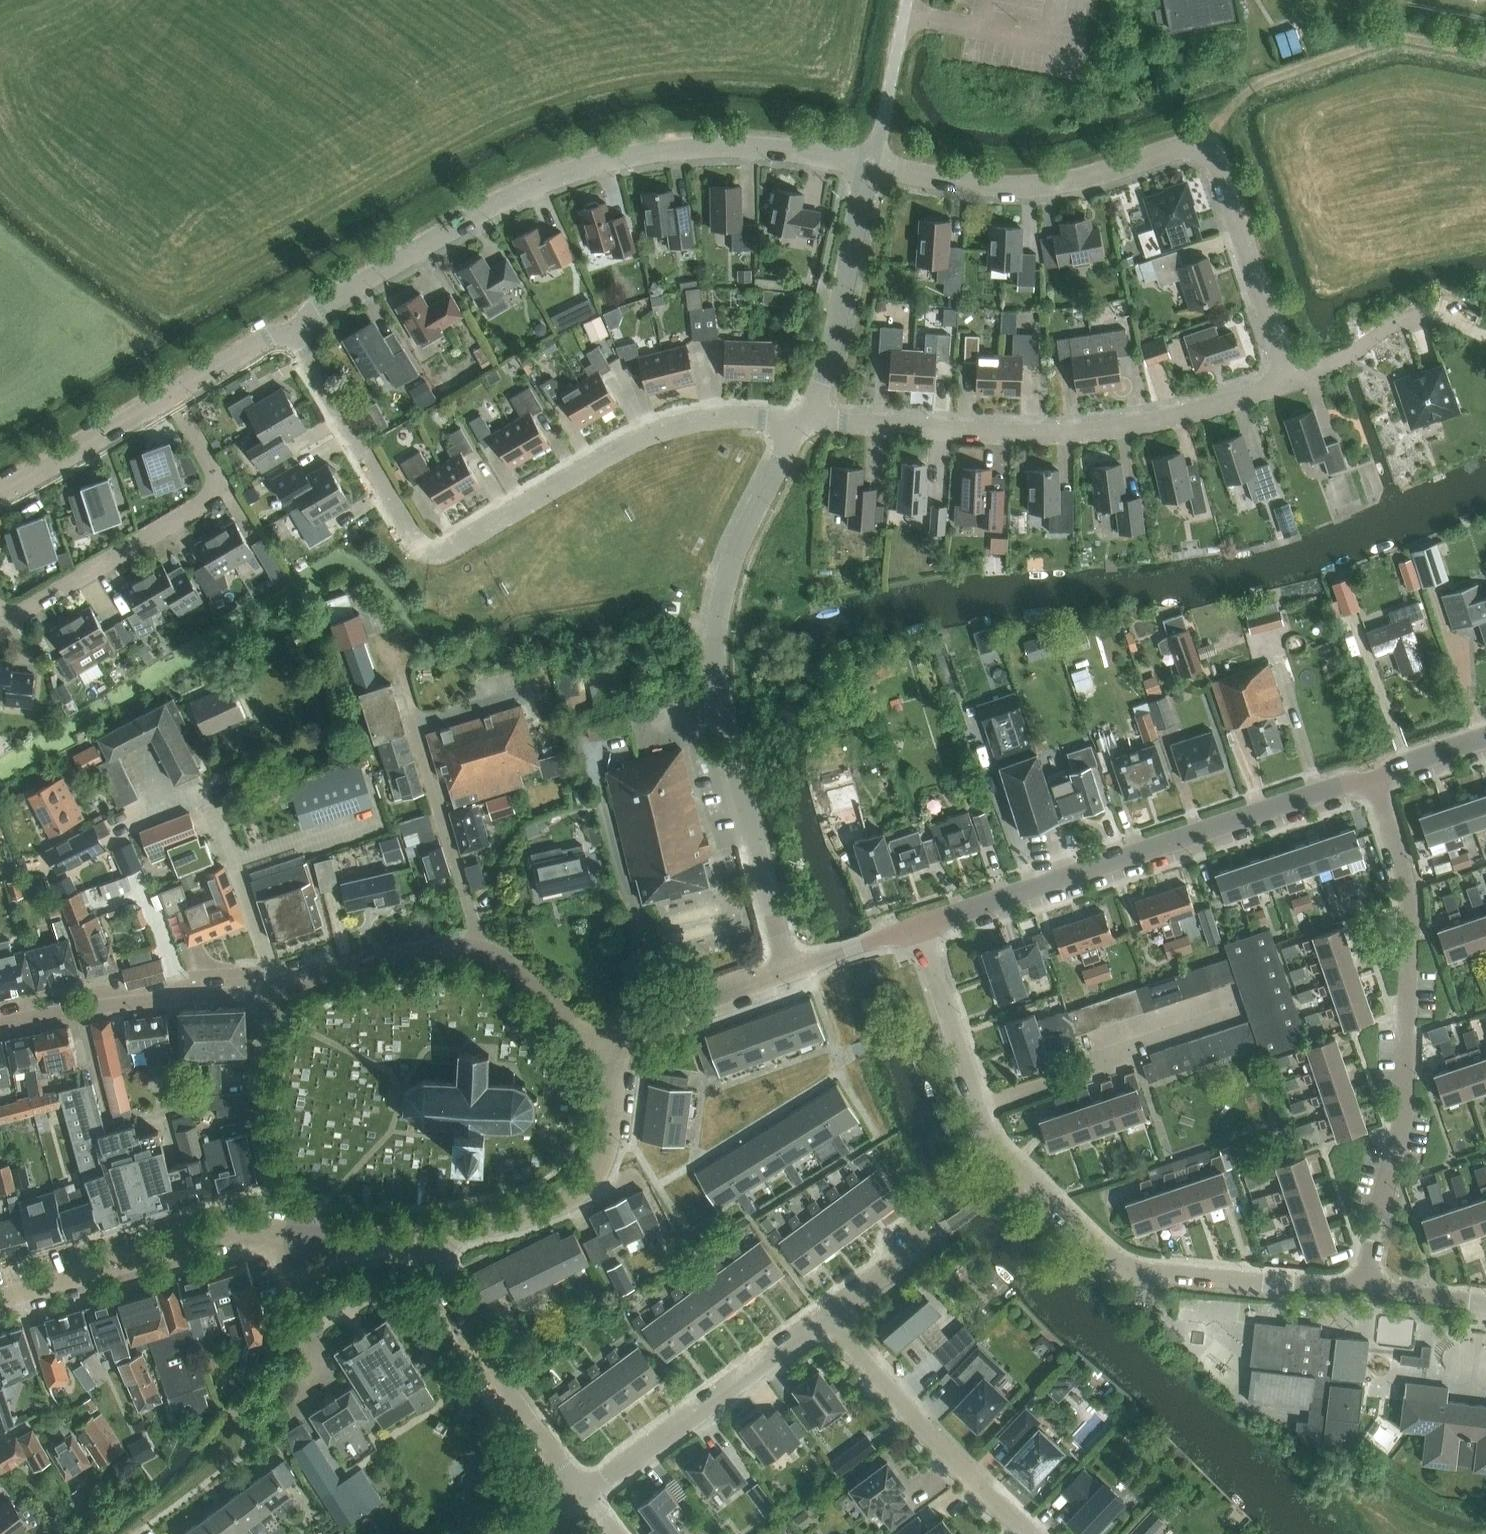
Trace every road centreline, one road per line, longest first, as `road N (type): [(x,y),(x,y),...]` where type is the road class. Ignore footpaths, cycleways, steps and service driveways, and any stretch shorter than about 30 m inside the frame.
road 1 (residential): [(801,421),(727,417),(657,432),(456,545),(430,551),(290,324)]
road 2 (residential): [(918,925),(993,1143),(1108,1257),(1160,1272),(1326,1287),(1365,1281)]
road 3 (unclassified): [(290,324),(486,208),(598,163),(725,145),(869,165)]
road 4 (residential): [(1289,380),(1219,166),(1204,145),(1036,185),(869,165)]
road 5 (unclassified): [(788,970),(725,711),(717,642),(736,552),(801,421)]
road 6 (residential): [(1365,1281),(1403,1106),(1408,912),(1373,782)]
road 7 (residential): [(801,421),(1087,432),(1188,413),(1289,380)]
road 8 (tertiary): [(918,925),(1341,785),(1373,782)]
road 9 (residential): [(0,607),(24,608),(227,490),(171,394)]
road 10 (tertiary): [(0,1298),(238,1231),(309,1236)]
road 11 (residential): [(474,948),(475,926),(390,653)]
road 12 (residential): [(435,1235),(499,1378),(585,1494)]
road 13 (residential): [(585,1494),(827,1315)]
road 14 (residential): [(1031,1533),(827,1315)]
road 15 (tertiary): [(435,1235),(548,1207),(589,1180),(607,1140),(616,1057)]
road 16 (unclassified): [(0,1025),(275,988)]
road 17 (unclassified): [(801,421),(828,358),(869,165)]
road 18 (residential): [(275,988),(198,792)]
road 19 (unclassified): [(275,988),(443,948),(474,948)]
road 20 (unclassified): [(0,491),(171,394)]
road 21 (tertiary): [(616,1057),(655,1018),(788,970)]
road 22 (unclassified): [(616,1057),(505,963),(474,948)]
road 23 (unclassified): [(869,165),(906,0)]
road 24 (unclassified): [(171,394),(290,324)]
road 25 (residential): [(827,1315),(932,1238)]
road 26 (tertiary): [(435,1235),(309,1236)]
road 27 (residential): [(1365,1281),(1485,1304)]
road 28 (tertiary): [(1373,782),(1485,737)]

